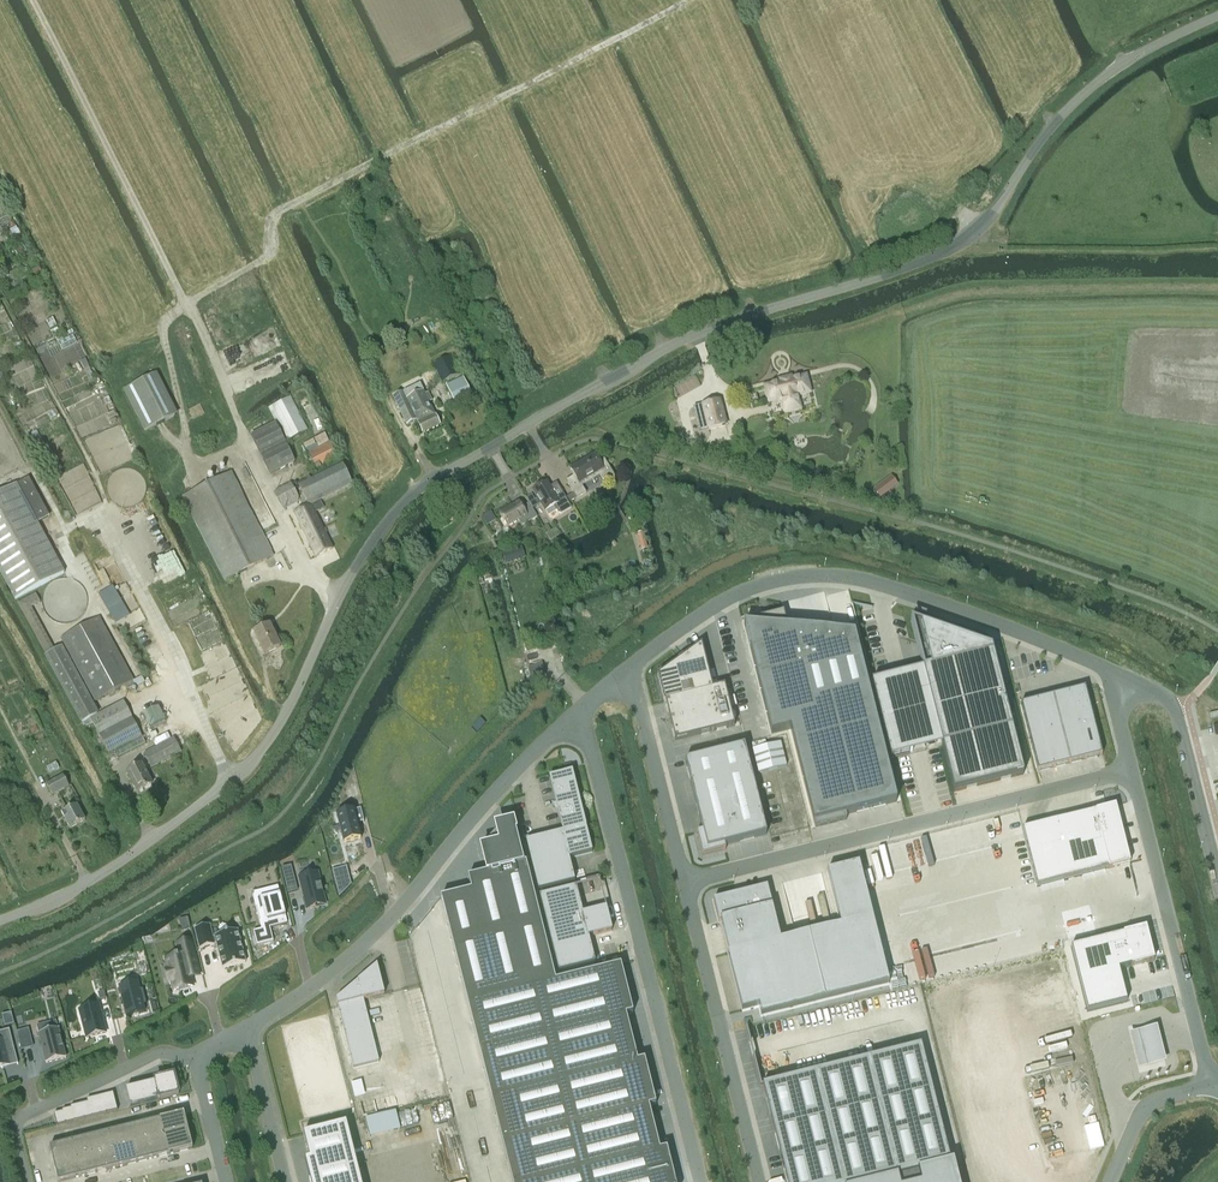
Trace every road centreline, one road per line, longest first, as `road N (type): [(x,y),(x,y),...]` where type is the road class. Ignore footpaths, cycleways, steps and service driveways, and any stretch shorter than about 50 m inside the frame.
road 1 (unclassified): [(0,921),(120,863),(251,762),(292,701),(342,590),(413,494),(666,348),(964,242),(1078,99),(1123,64),(1217,17)]
road 2 (track): [(32,0),(188,301),(269,258),(276,214),(690,2)]
road 3 (unclassified): [(620,677),(754,587),(843,576),(1089,660),(1137,695)]
road 4 (unclassified): [(700,1181),(588,737),(572,717)]
road 5 (unclassified): [(684,881),(1135,771)]
road 6 (unclassified): [(245,1033),(374,935),(525,758),(572,717)]
road 7 (unclassified): [(1135,771),(1208,1070),(1217,1081)]
road 8 (unclassified): [(760,1181),(684,881)]
road 9 (track): [(630,32),(721,222),(753,313)]
road 10 (unclassified): [(29,1181),(21,1116),(160,1053),(197,1057)]
road 11 (unclassified): [(1217,881),(1175,714),(1155,692),(1137,695)]
road 12 (unclassified): [(684,881),(639,700),(620,677)]
road 13 (unclassified): [(1107,1181),(1144,1113),(1217,1085)]
road 14 (unclassified): [(284,1181),(245,1033)]
road 15 (track): [(244,429),(188,301)]
road 16 (unclassified): [(228,1181),(197,1057)]
road 17 (track): [(548,271),(608,381)]

